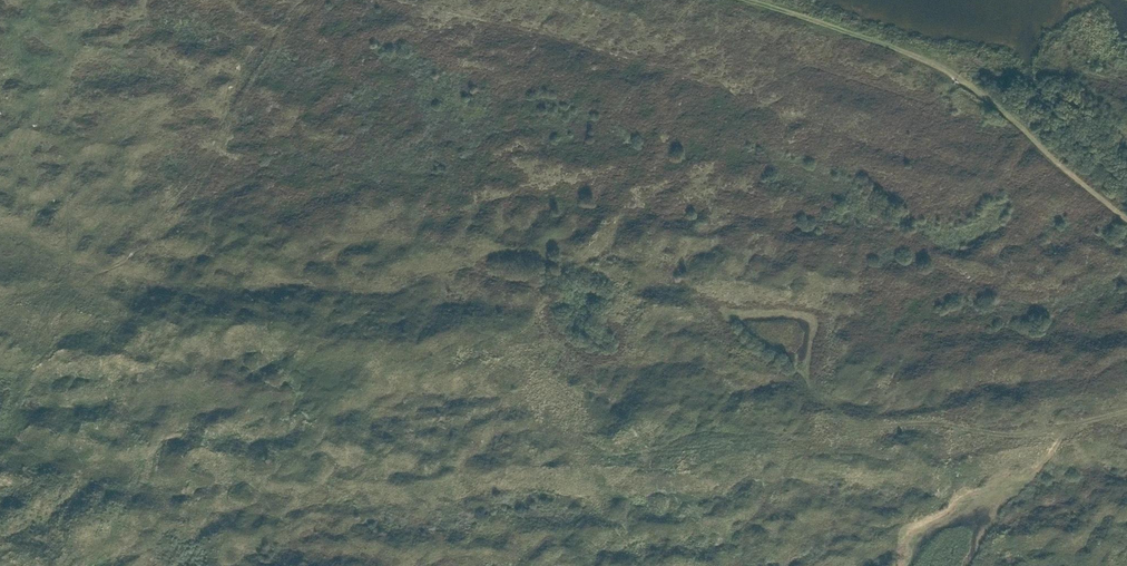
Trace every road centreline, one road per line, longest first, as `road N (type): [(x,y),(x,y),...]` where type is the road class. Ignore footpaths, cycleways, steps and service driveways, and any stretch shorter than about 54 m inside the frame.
road 1 (track): [(742,0),(941,63),(1126,221)]

